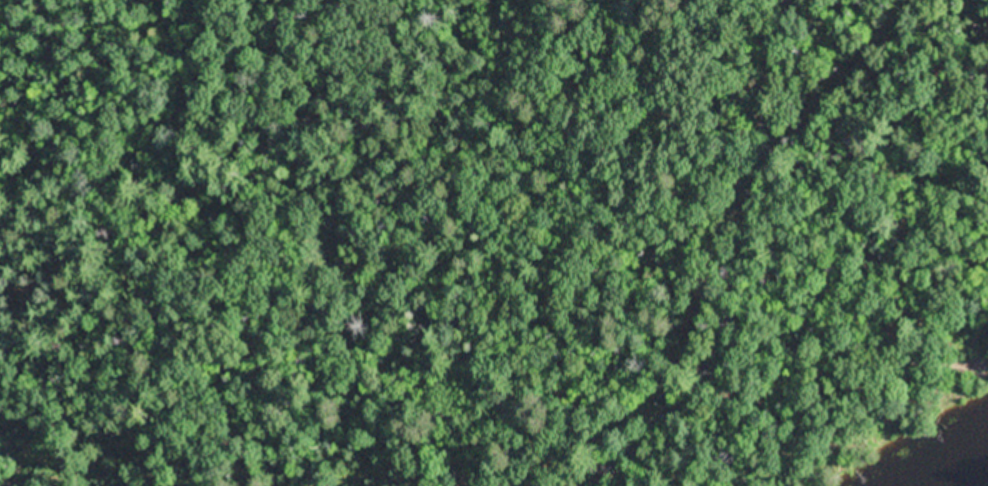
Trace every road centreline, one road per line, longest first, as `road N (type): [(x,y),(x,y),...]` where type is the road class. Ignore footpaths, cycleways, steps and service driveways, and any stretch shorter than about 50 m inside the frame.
road 1 (residential): [(553,485),(637,445),(692,395),(719,355),(793,0)]

